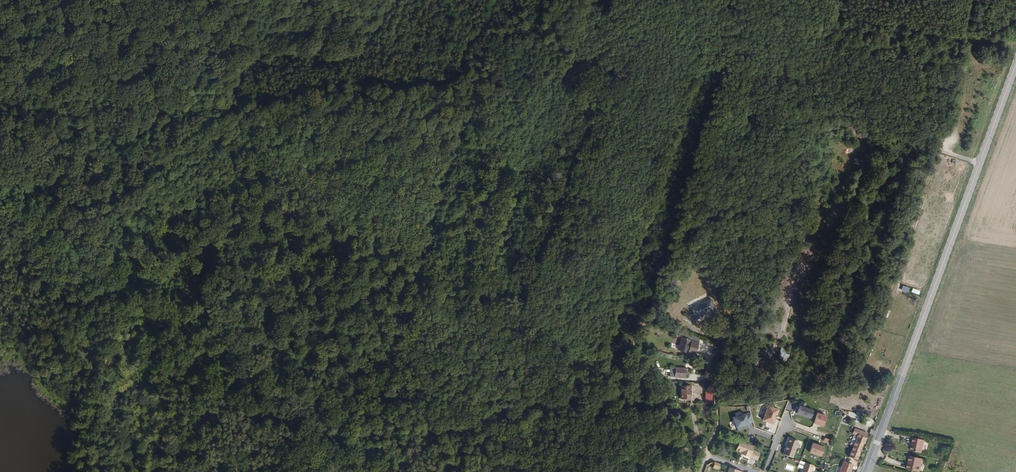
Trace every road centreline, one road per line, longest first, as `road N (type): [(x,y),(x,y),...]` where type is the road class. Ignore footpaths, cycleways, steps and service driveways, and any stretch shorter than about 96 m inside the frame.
road 1 (track): [(0,21),(414,261),(589,395),(722,70)]
road 2 (track): [(0,210),(46,227),(90,257),(117,292),(119,322),(152,108),(129,0)]
road 3 (track): [(376,471),(209,369),(159,328),(119,322),(88,471)]
road 4 (primary): [(867,471),(1015,61)]
road 5 (track): [(152,108),(283,346),(288,415)]
road 6 (residential): [(709,458),(718,430),(713,375),(722,339),(776,351),(798,277),(838,207)]
road 7 (track): [(979,163),(722,70)]

